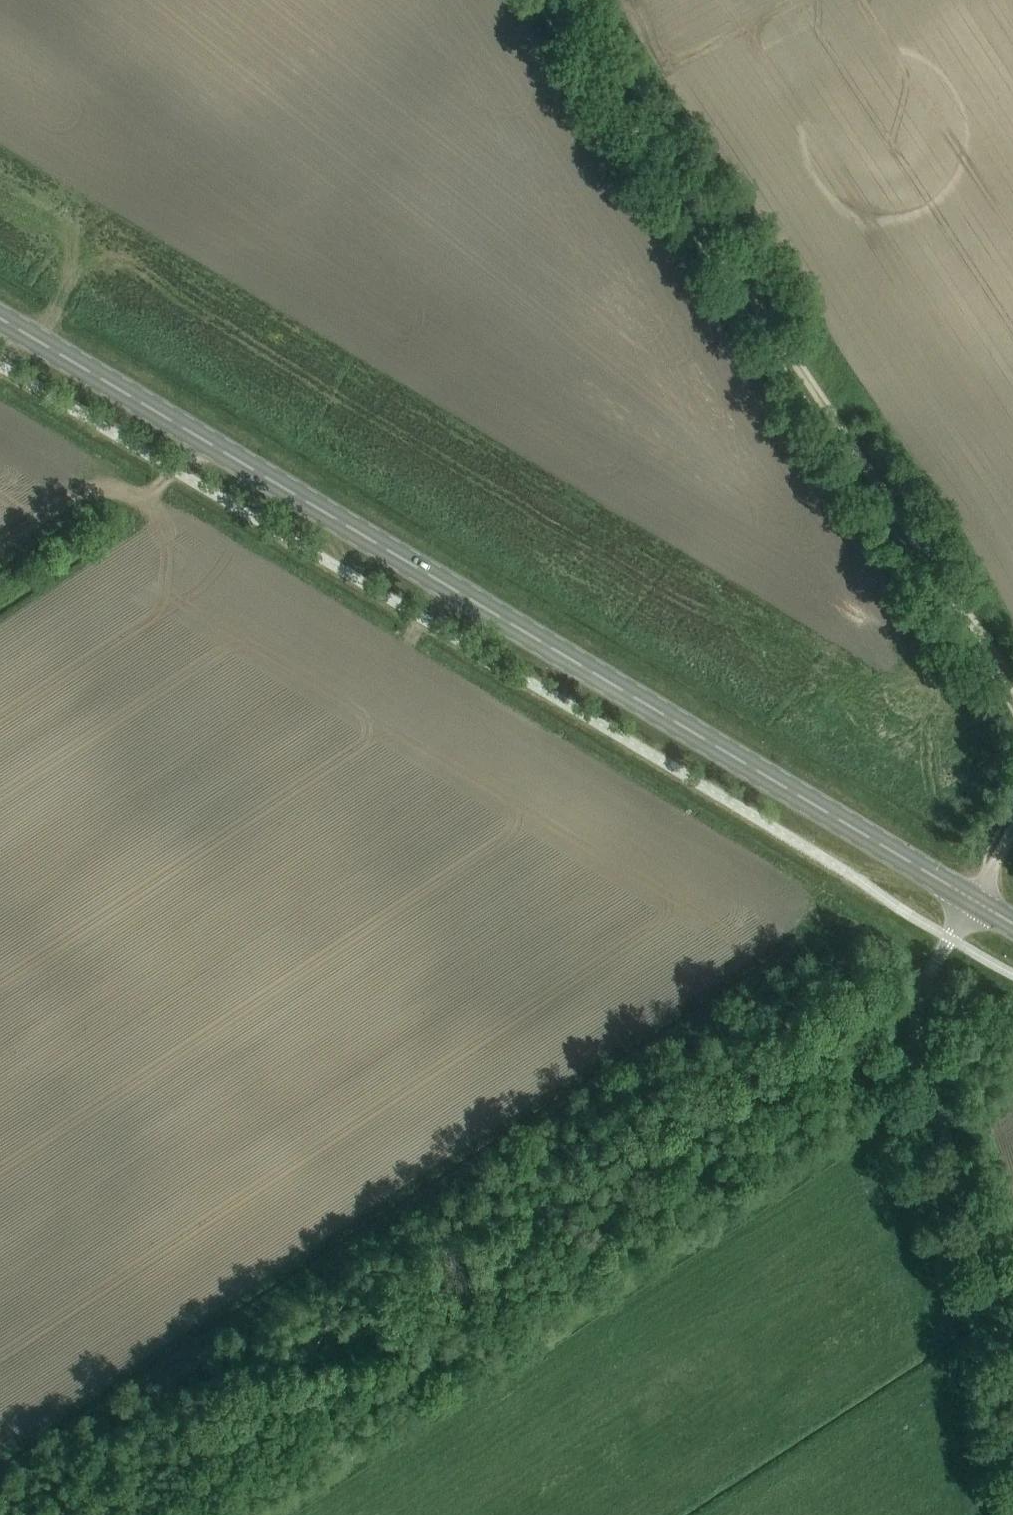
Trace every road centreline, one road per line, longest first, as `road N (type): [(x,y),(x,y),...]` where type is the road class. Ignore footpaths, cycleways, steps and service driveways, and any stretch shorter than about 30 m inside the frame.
road 1 (primary): [(972,902),(0,320)]
road 2 (track): [(1012,685),(552,0)]
road 3 (unclassified): [(1012,1359),(918,1038),(926,987),(972,902)]

